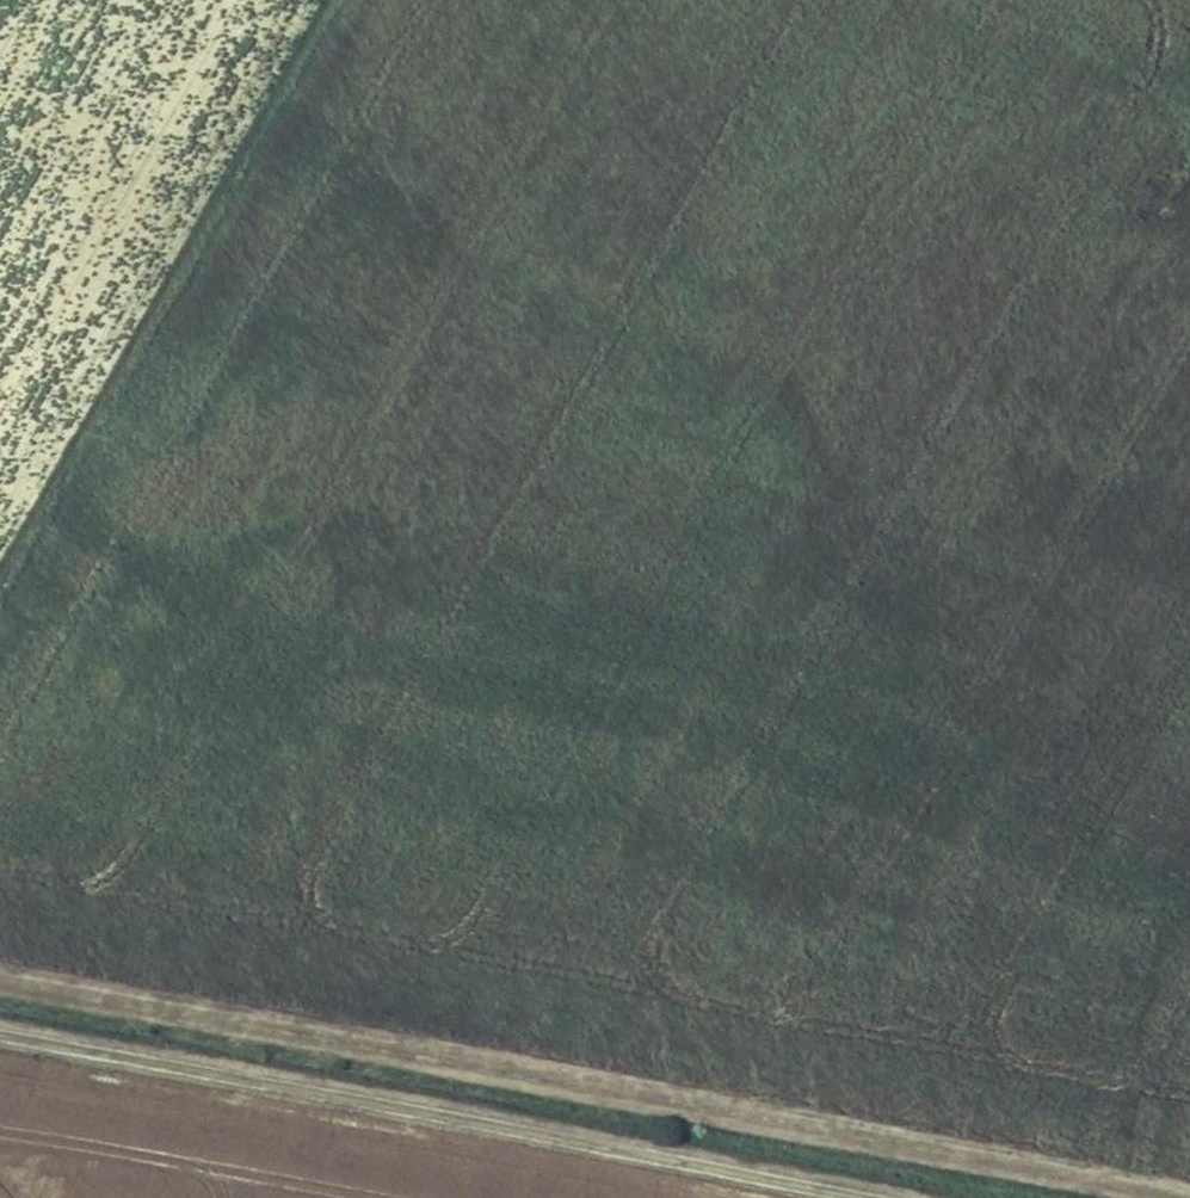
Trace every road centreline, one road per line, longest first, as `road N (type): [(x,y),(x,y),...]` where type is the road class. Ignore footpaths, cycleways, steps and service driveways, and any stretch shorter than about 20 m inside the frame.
road 1 (track): [(908,1197),(0,1036)]

